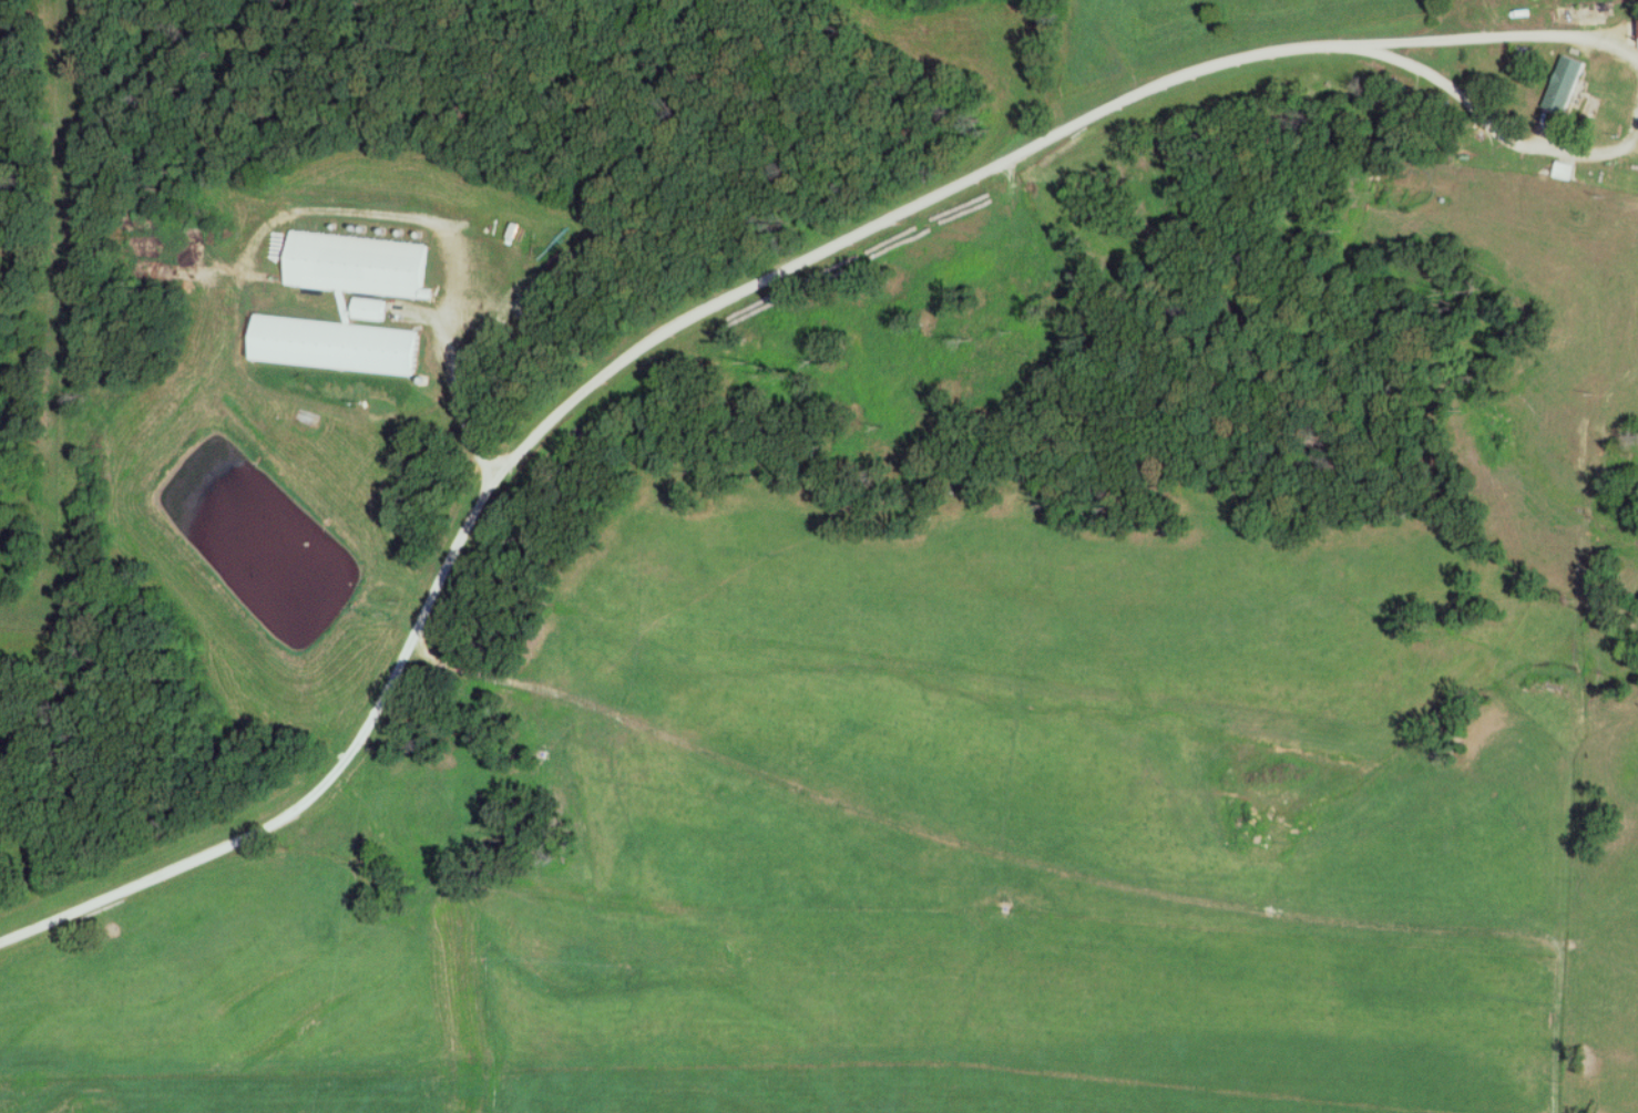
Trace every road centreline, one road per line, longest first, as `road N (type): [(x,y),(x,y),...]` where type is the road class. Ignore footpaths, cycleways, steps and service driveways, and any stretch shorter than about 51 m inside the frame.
road 1 (residential): [(0,942),(289,828),(361,769),(463,514),(530,424),(610,360),(711,296),(1191,63),(1273,44),(1368,38)]
road 2 (residential): [(1637,86),(1622,141),(1601,151),(1555,147),(1494,131),(1436,80),(1368,38)]
road 3 (residential): [(1368,38),(1563,33),(1603,37),(1637,60)]

